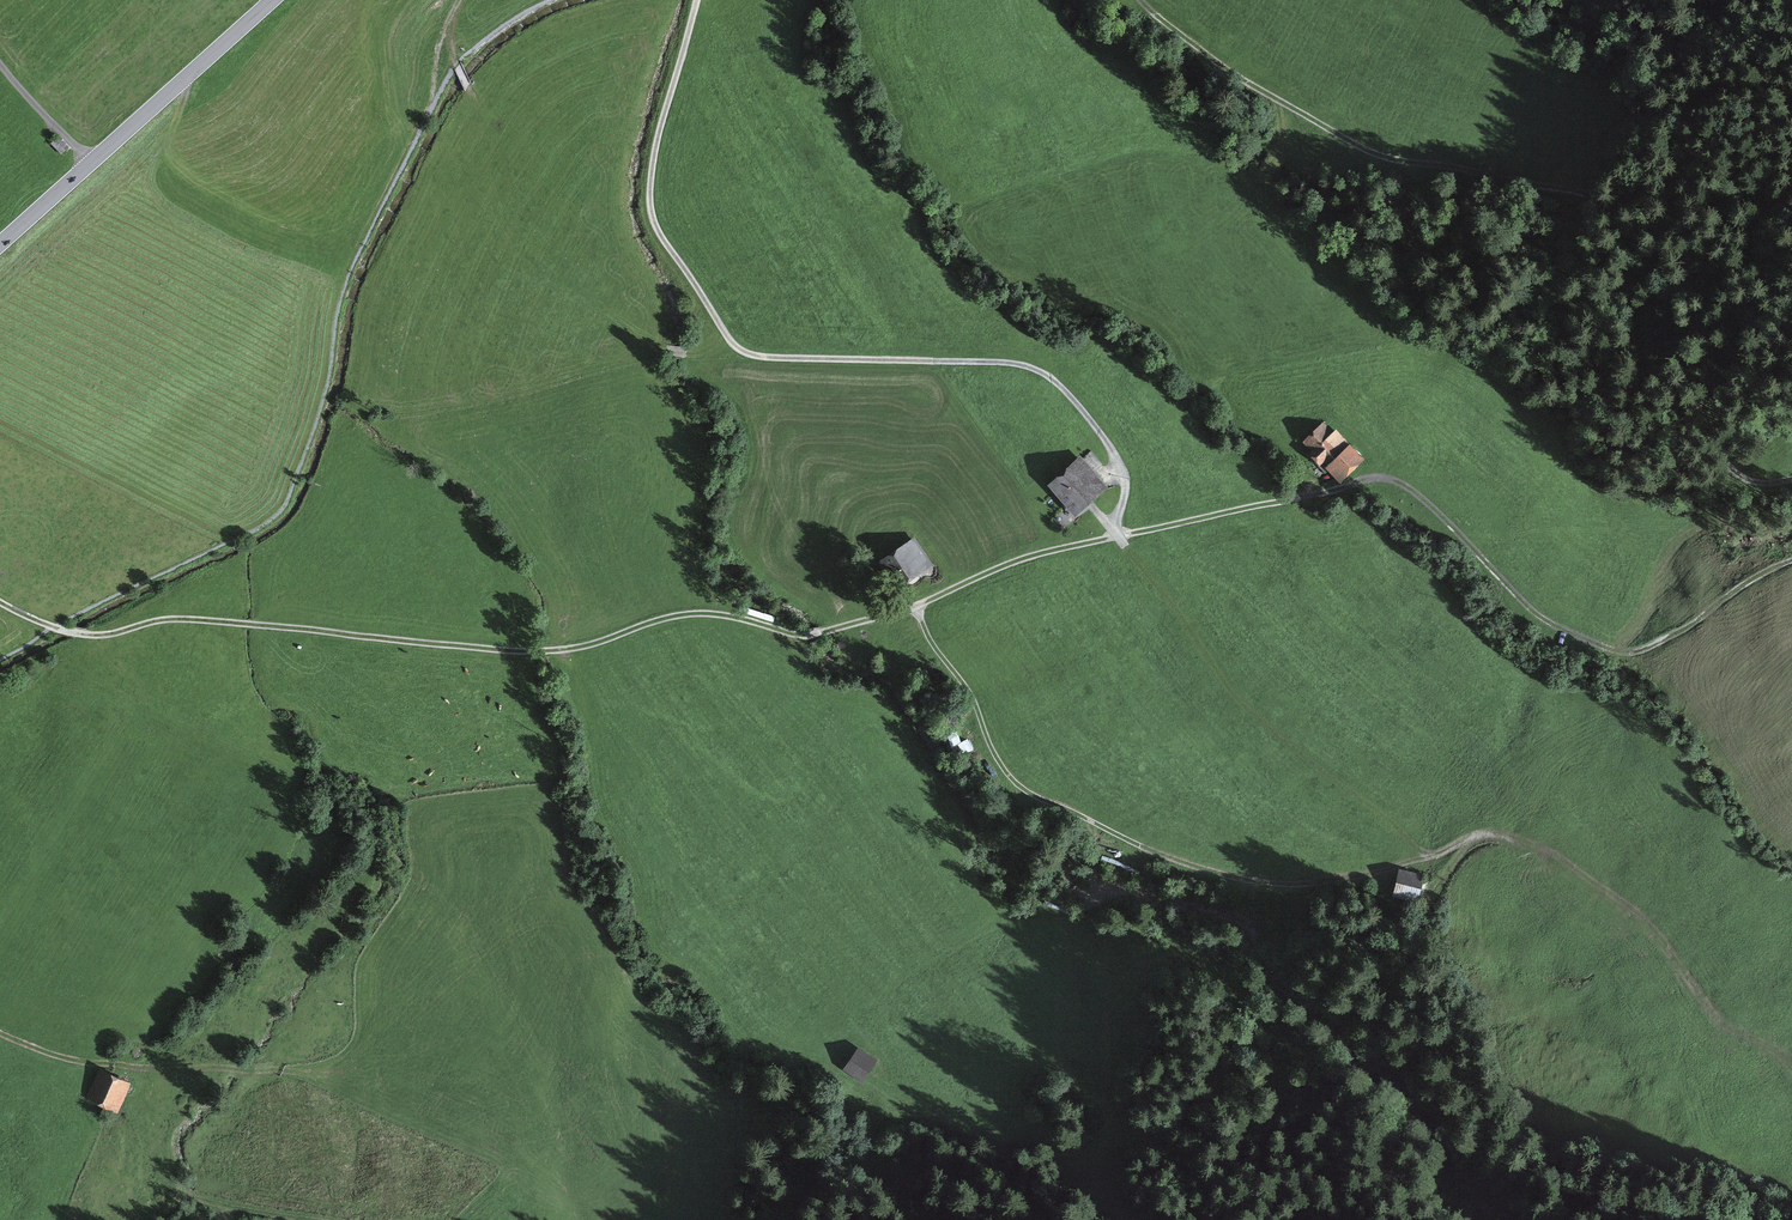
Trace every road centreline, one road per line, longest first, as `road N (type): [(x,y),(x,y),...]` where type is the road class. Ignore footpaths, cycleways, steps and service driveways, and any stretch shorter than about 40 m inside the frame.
road 1 (track): [(0,602),(56,628),(98,636),(187,621),(527,651),(579,647),(695,613),(810,635),(910,608),(1051,551),(1376,477),(1417,493),(1541,618),(1618,650),(1651,647),(1791,561)]
road 2 (track): [(1791,1064),(1723,1023),(1640,916),(1538,848),(1479,836),(1365,877),(1287,884),(1154,852),(1042,800),(1003,767),(969,690),(916,606)]
road 3 (track): [(1142,0),(1226,70),(1358,146),(1436,169),(1520,174),(1617,209),(1702,311),(1730,461),(1764,485),(1791,479)]
road 4 (track): [(1112,537),(1123,474),(1091,421),(1047,376),(1016,364),(753,358),(722,327),(653,222),(649,198),(697,0)]
road 5 (secondary): [(0,244),(271,0)]
road 6 (track): [(172,1066),(155,1133),(164,1180),(175,1190),(323,1219)]
road 7 (track): [(0,1031),(99,1065),(258,1075)]
road 8 (track): [(91,162),(0,61)]

